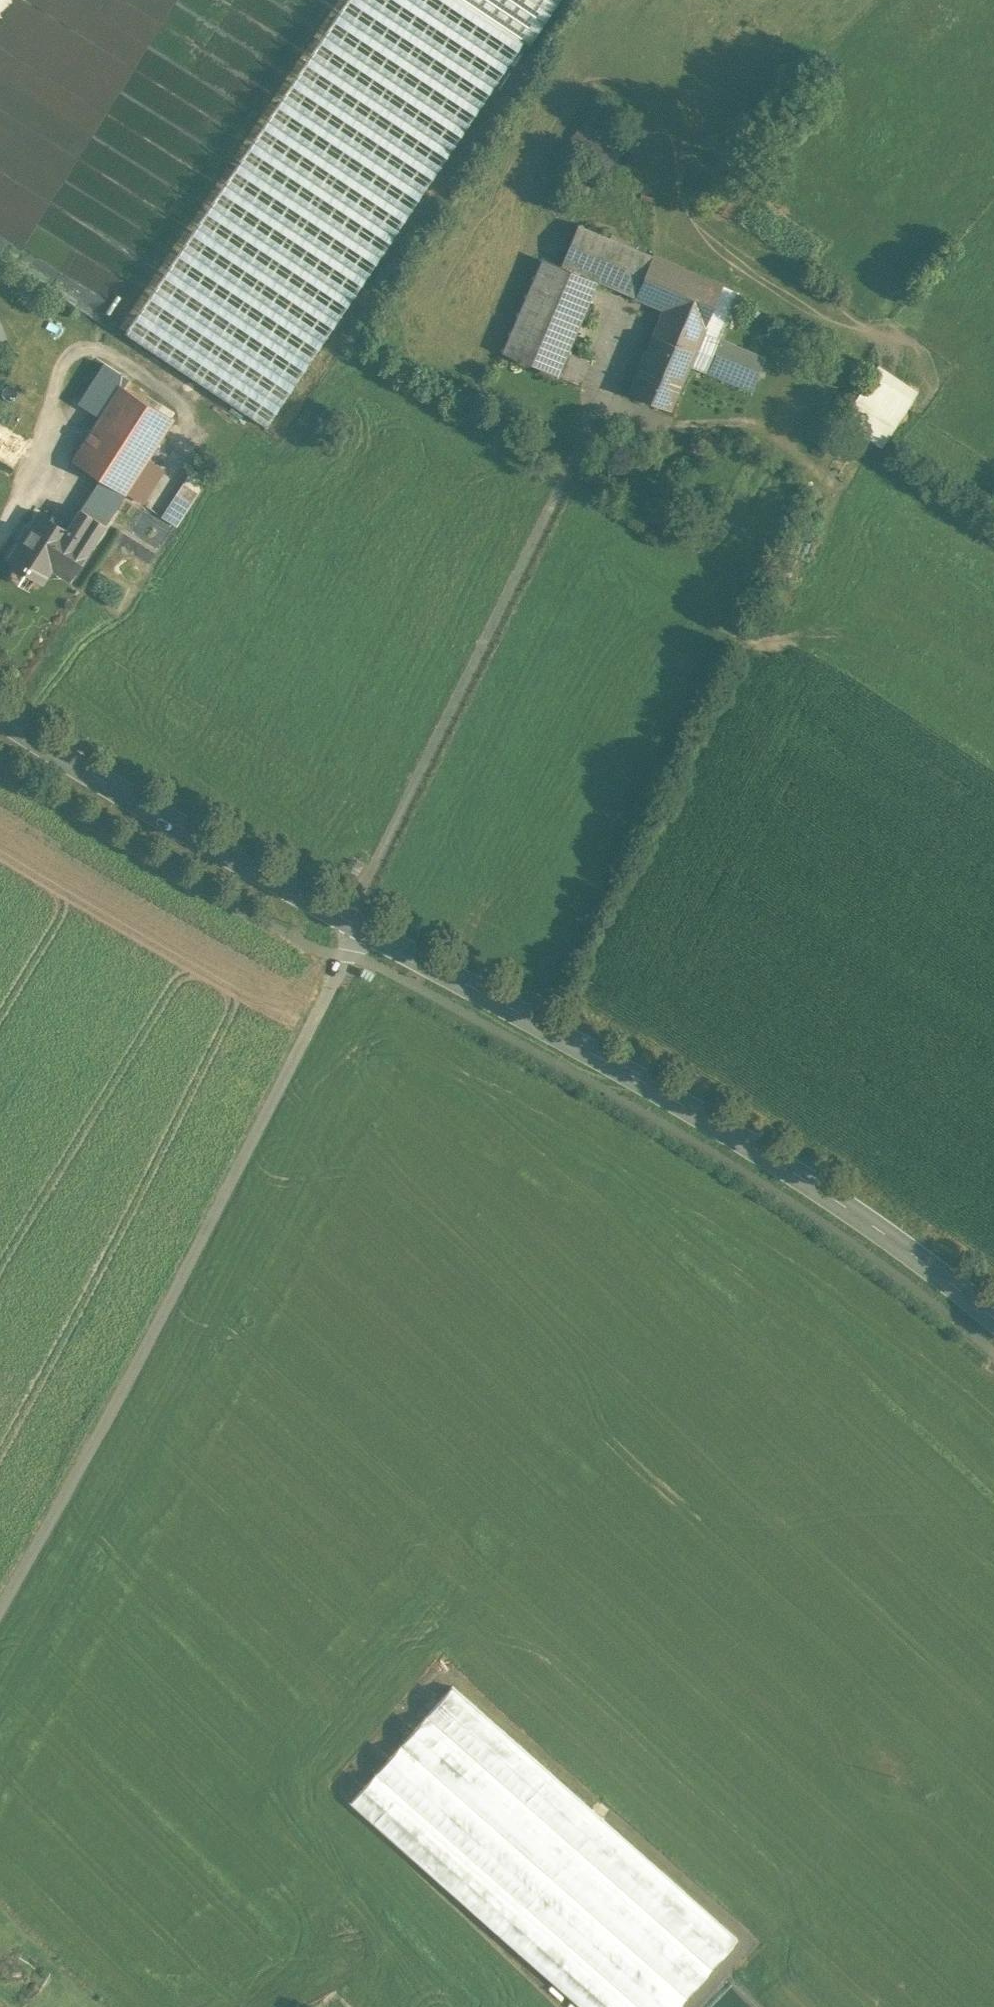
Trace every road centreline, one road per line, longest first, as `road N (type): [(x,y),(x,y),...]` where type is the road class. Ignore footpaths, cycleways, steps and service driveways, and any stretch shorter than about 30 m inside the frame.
road 1 (tertiary): [(993,1316),(769,1156),(81,768),(0,714)]
road 2 (track): [(362,928),(0,1622)]

